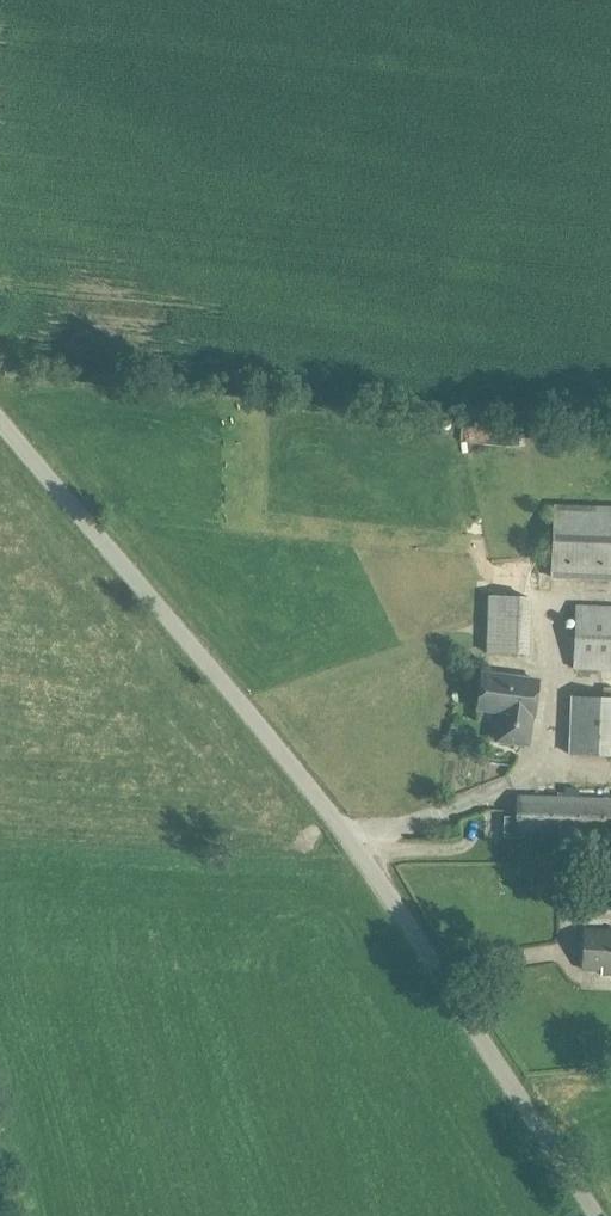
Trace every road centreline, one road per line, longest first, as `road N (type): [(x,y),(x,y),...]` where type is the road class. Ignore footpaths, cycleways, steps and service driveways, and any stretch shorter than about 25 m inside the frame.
road 1 (unclassified): [(0,426),(302,788),(598,1215)]

